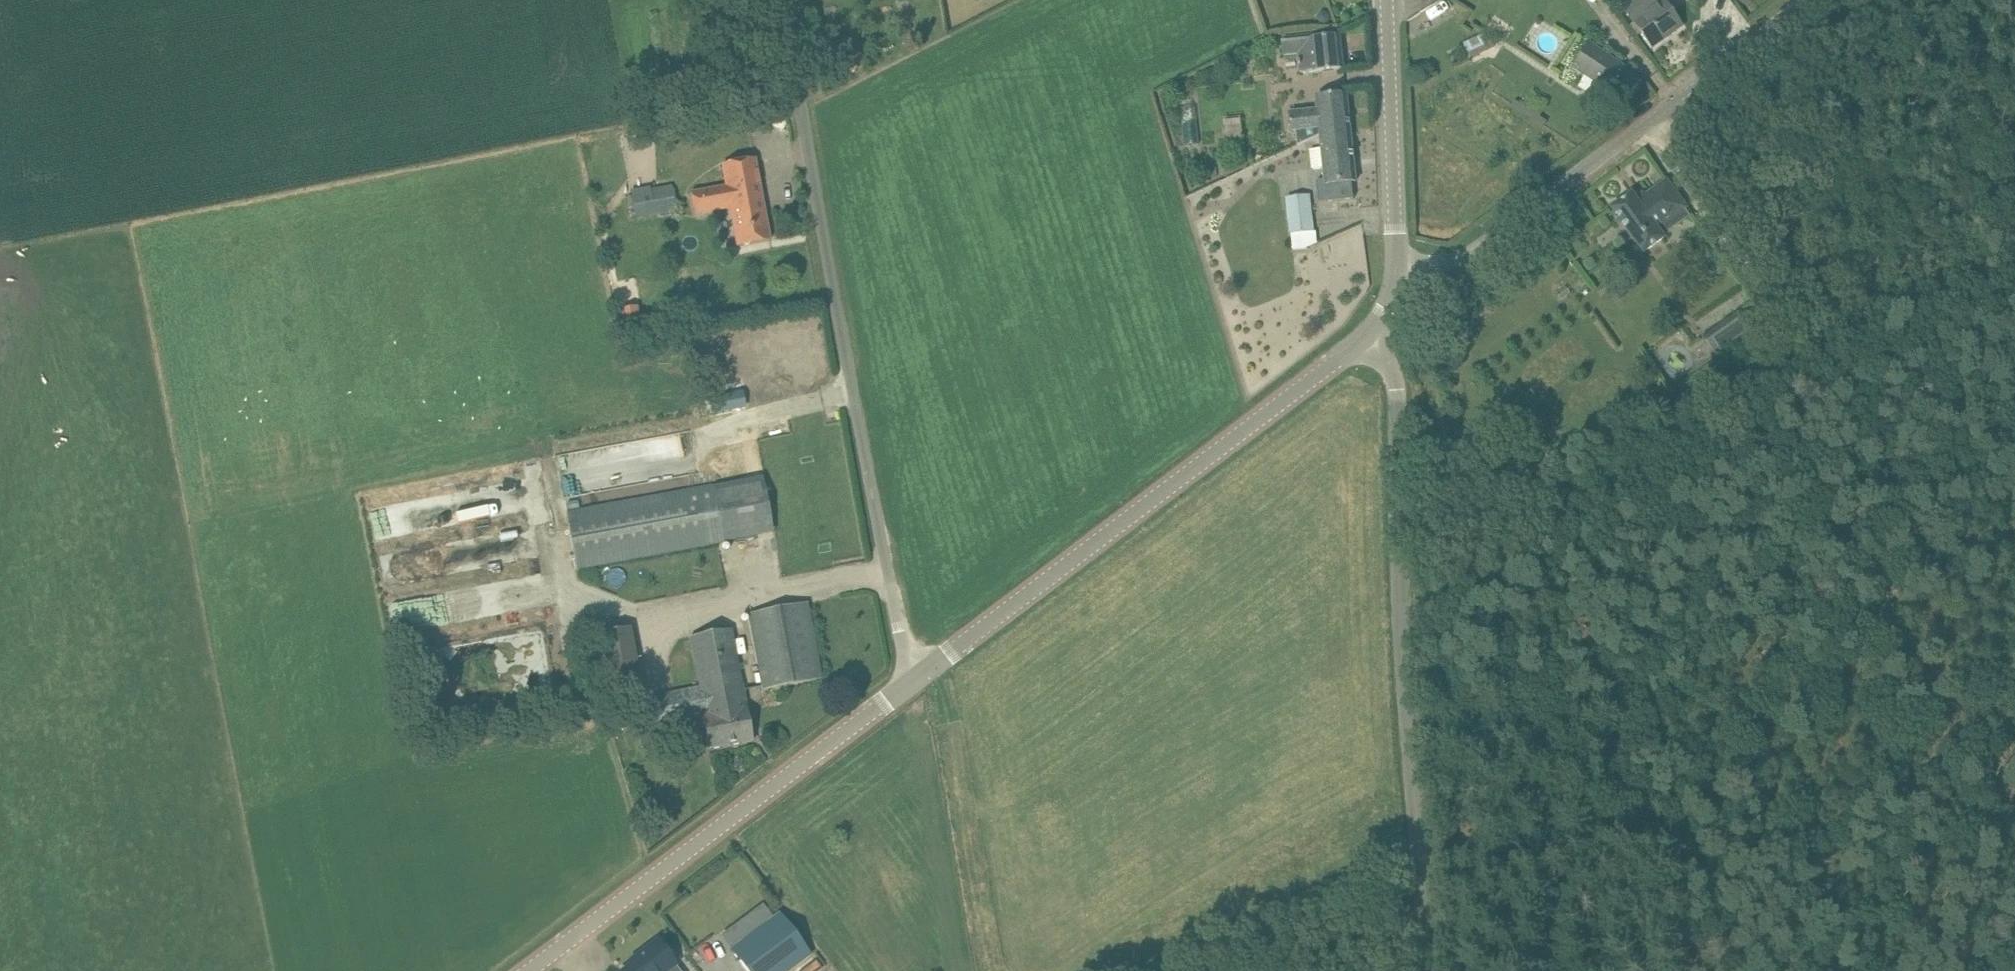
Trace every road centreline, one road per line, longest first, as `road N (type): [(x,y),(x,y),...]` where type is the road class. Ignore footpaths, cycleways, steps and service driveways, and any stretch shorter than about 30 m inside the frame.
road 1 (unclassified): [(918,676),(898,621),(783,0)]
road 2 (unclassified): [(1432,970),(1398,581),(1398,396),(1393,372),(1365,341)]
road 3 (unclassified): [(918,676),(1365,341)]
road 4 (unclassified): [(1399,263),(1459,259),(1479,247),(1809,0)]
road 5 (unclassified): [(526,970),(918,676)]
road 6 (unclassified): [(1399,263),(1387,0)]

